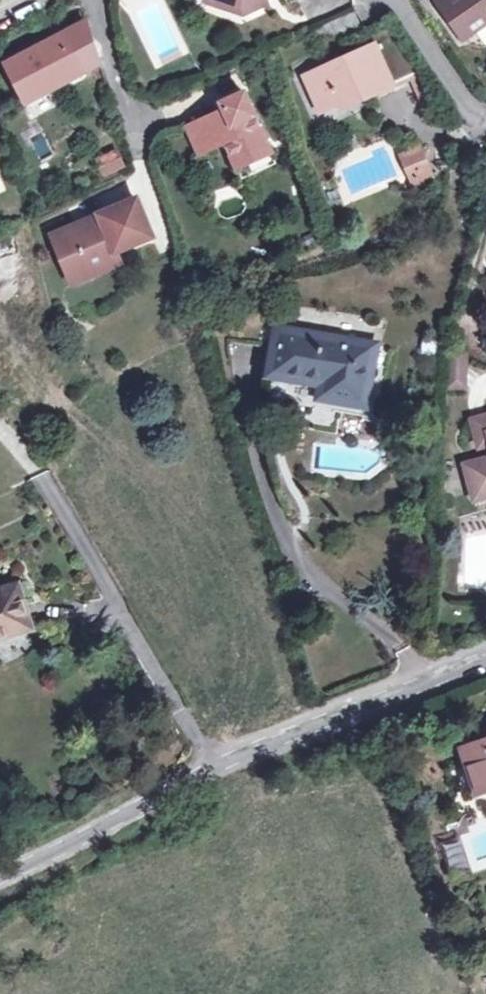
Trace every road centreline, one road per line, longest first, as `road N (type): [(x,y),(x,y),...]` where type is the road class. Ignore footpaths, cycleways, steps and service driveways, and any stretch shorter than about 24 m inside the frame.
road 1 (tertiary): [(485,654),(291,729),(0,869)]
road 2 (residential): [(395,0),(479,127),(485,122)]

